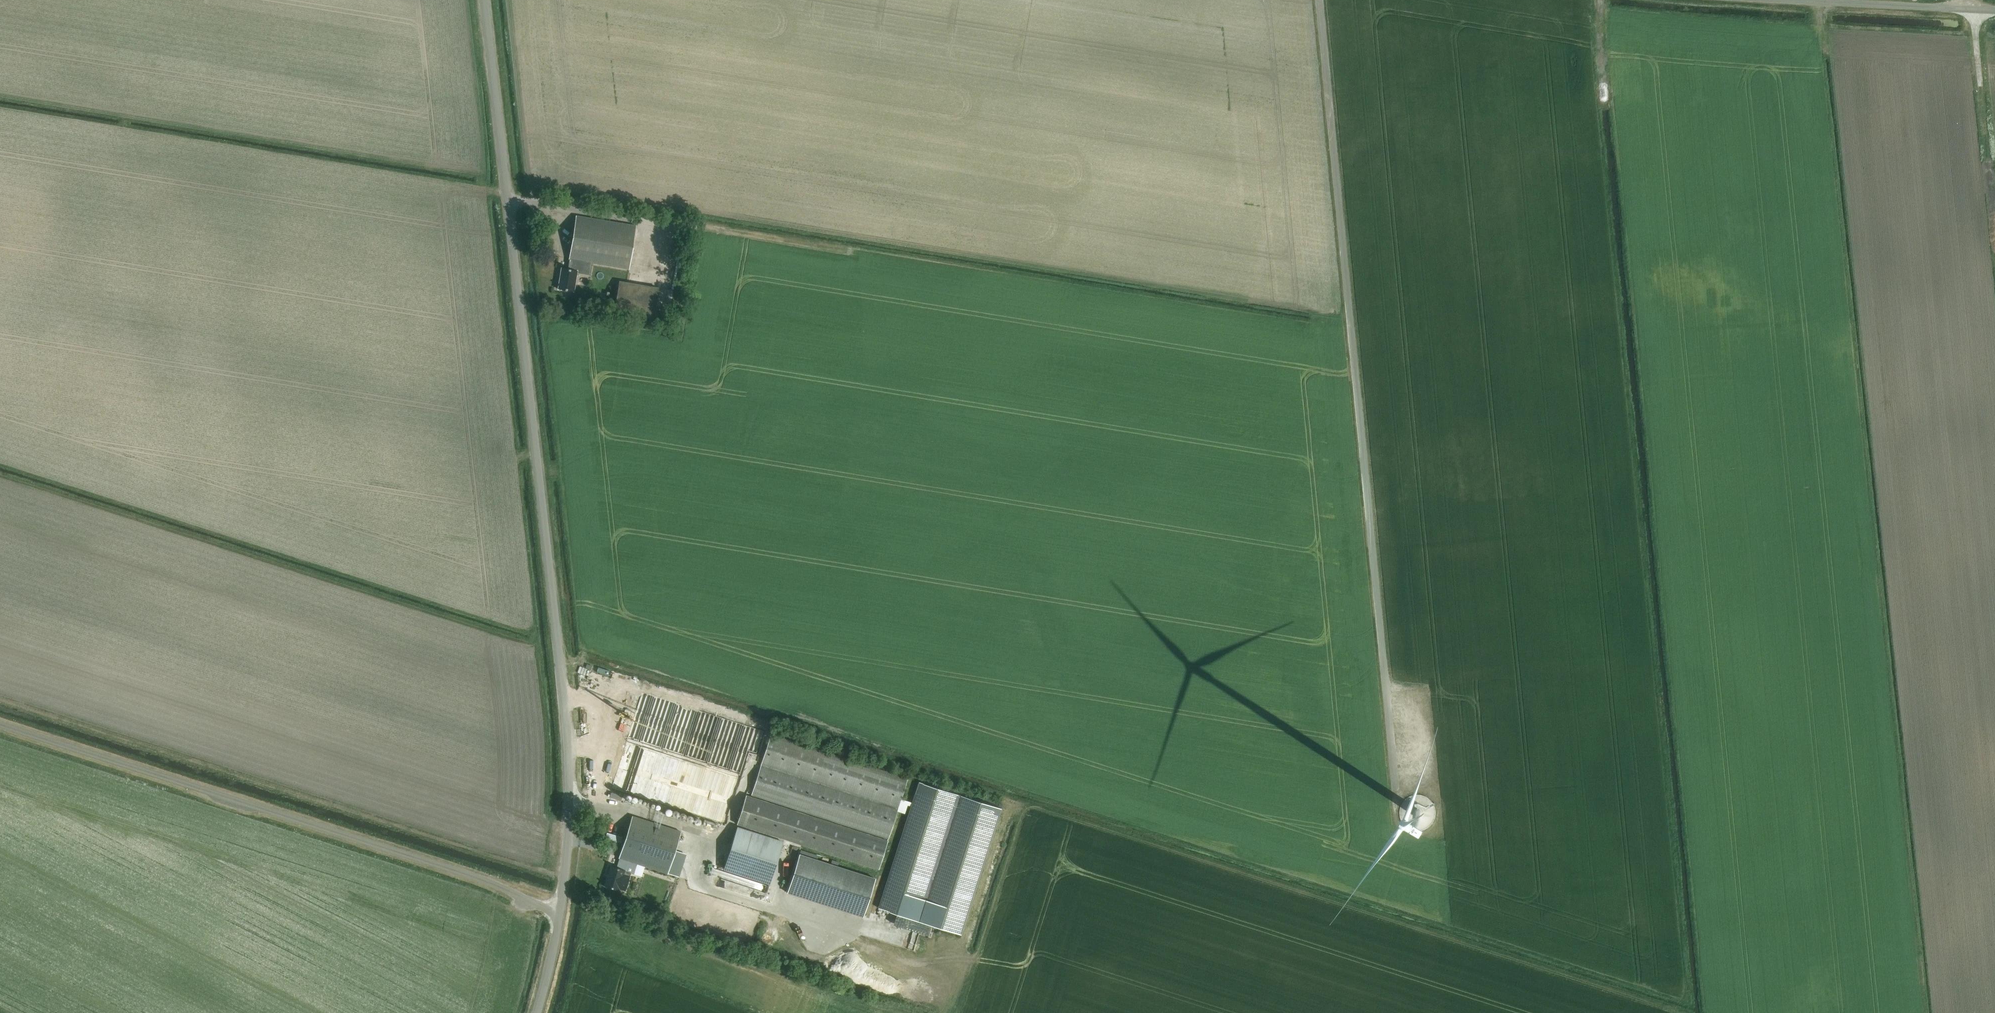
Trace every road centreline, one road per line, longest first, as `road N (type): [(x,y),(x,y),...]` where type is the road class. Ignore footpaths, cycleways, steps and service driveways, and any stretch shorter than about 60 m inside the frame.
road 1 (unclassified): [(535,1012),(563,887),(566,767),(485,0)]
road 2 (unclassified): [(1994,10),(1769,0)]

